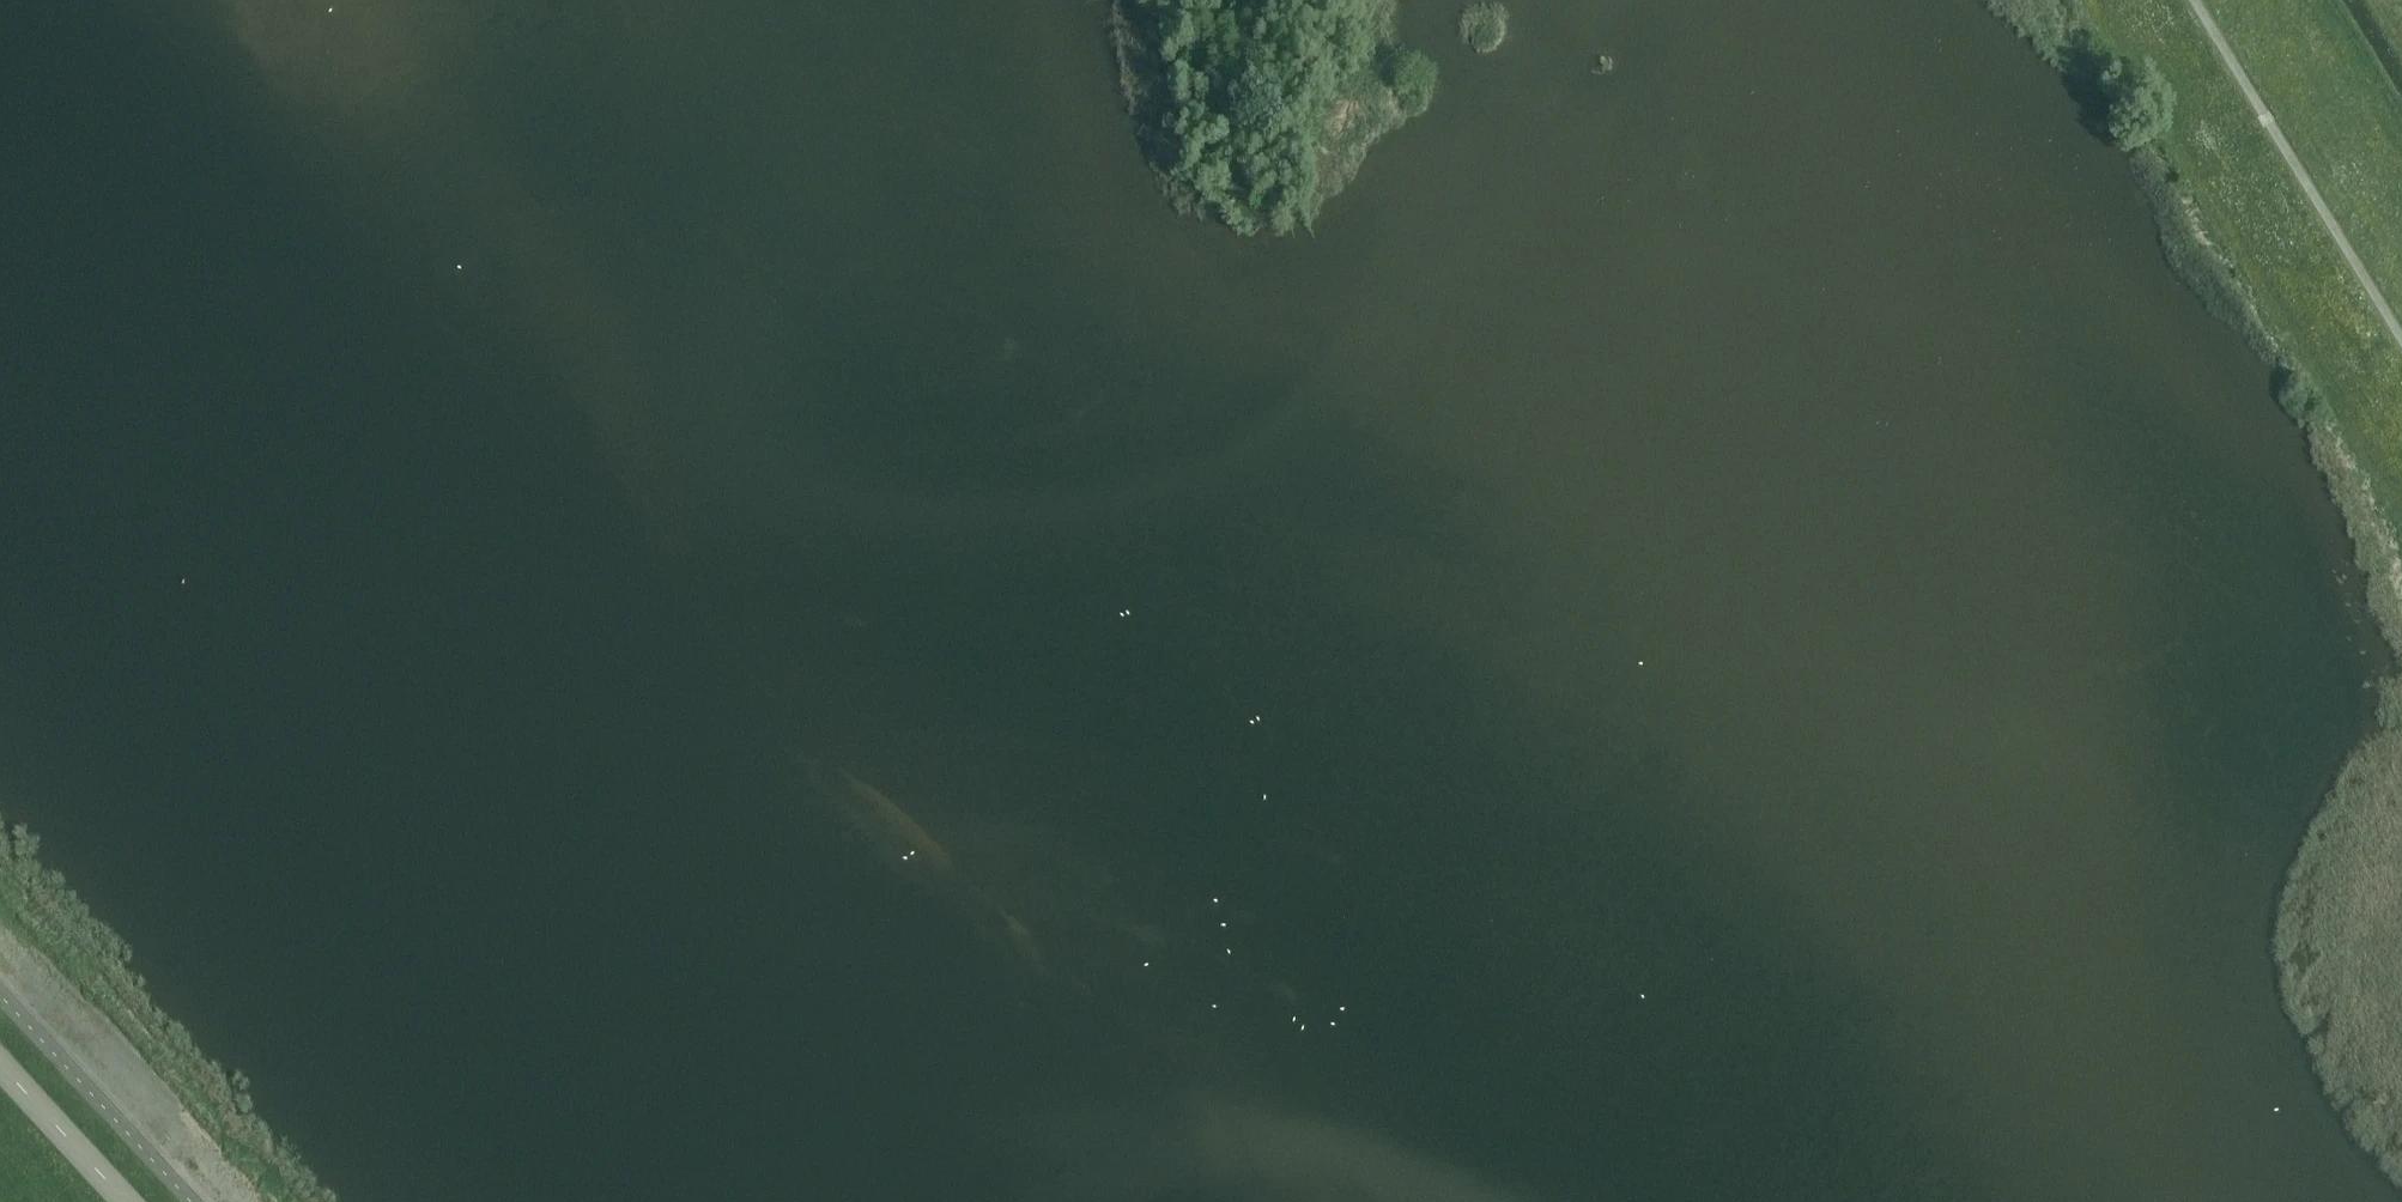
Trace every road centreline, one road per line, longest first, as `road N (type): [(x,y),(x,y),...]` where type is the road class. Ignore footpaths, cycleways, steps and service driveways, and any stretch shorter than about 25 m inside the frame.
road 1 (tertiary): [(0,1065),(126,1201)]

